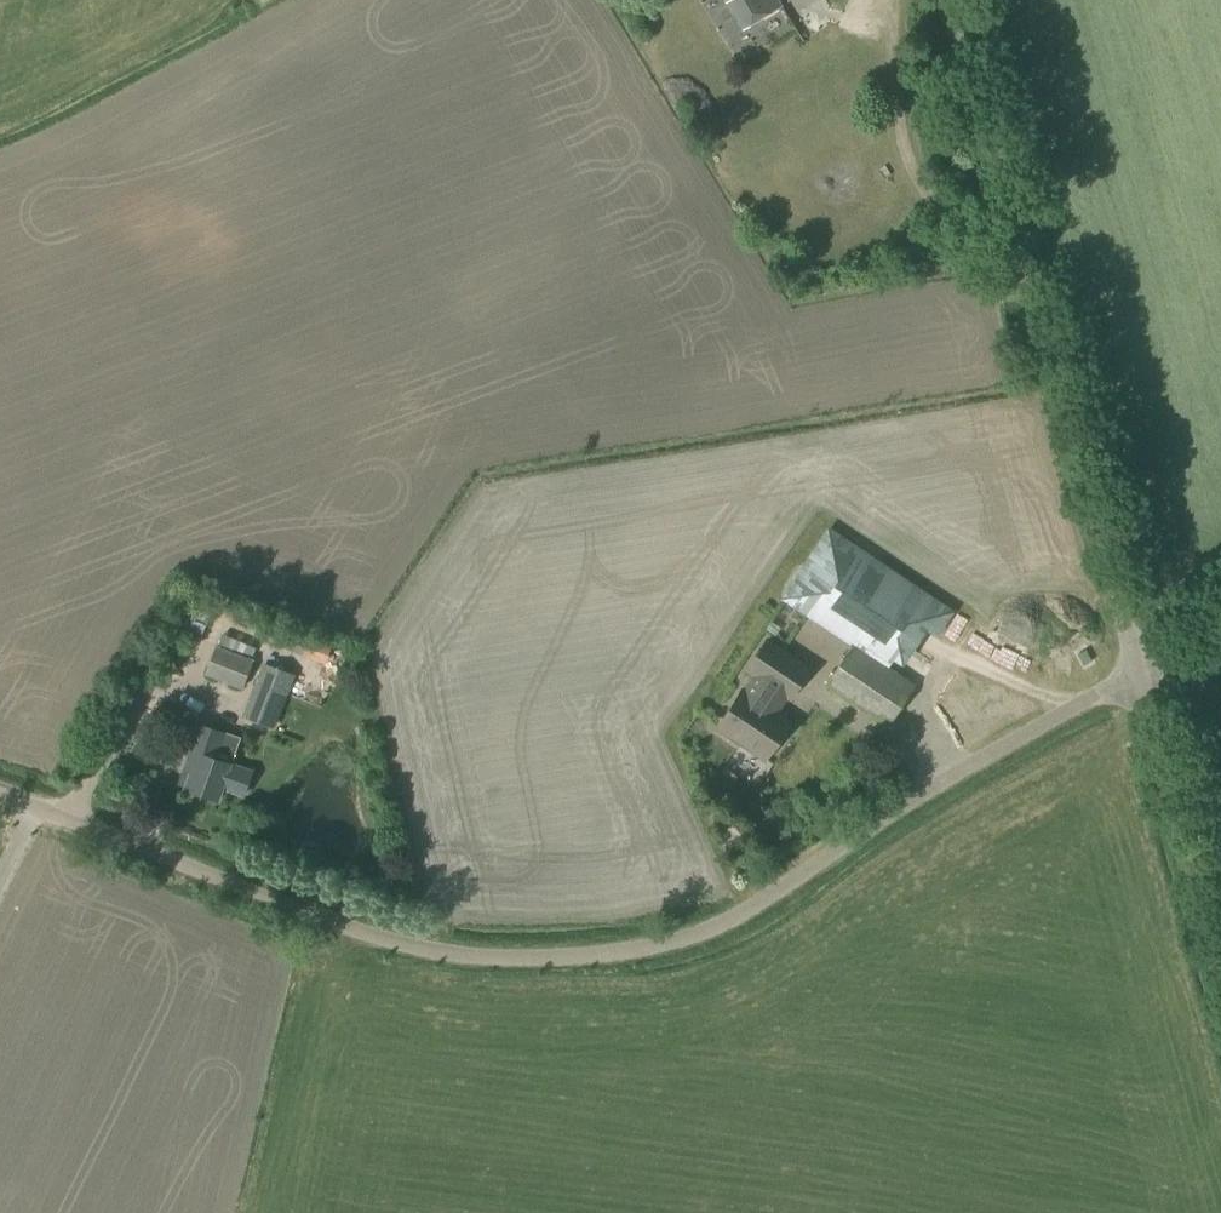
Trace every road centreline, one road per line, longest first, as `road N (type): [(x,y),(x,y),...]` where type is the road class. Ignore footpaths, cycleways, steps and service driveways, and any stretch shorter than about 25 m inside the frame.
road 1 (unclassified): [(0,806),(79,820),(380,934),(506,959),(579,958),(695,924),(1130,658)]
road 2 (unclassified): [(1130,658),(973,45),(969,0)]
road 3 (unclassified): [(1220,986),(1130,658)]

